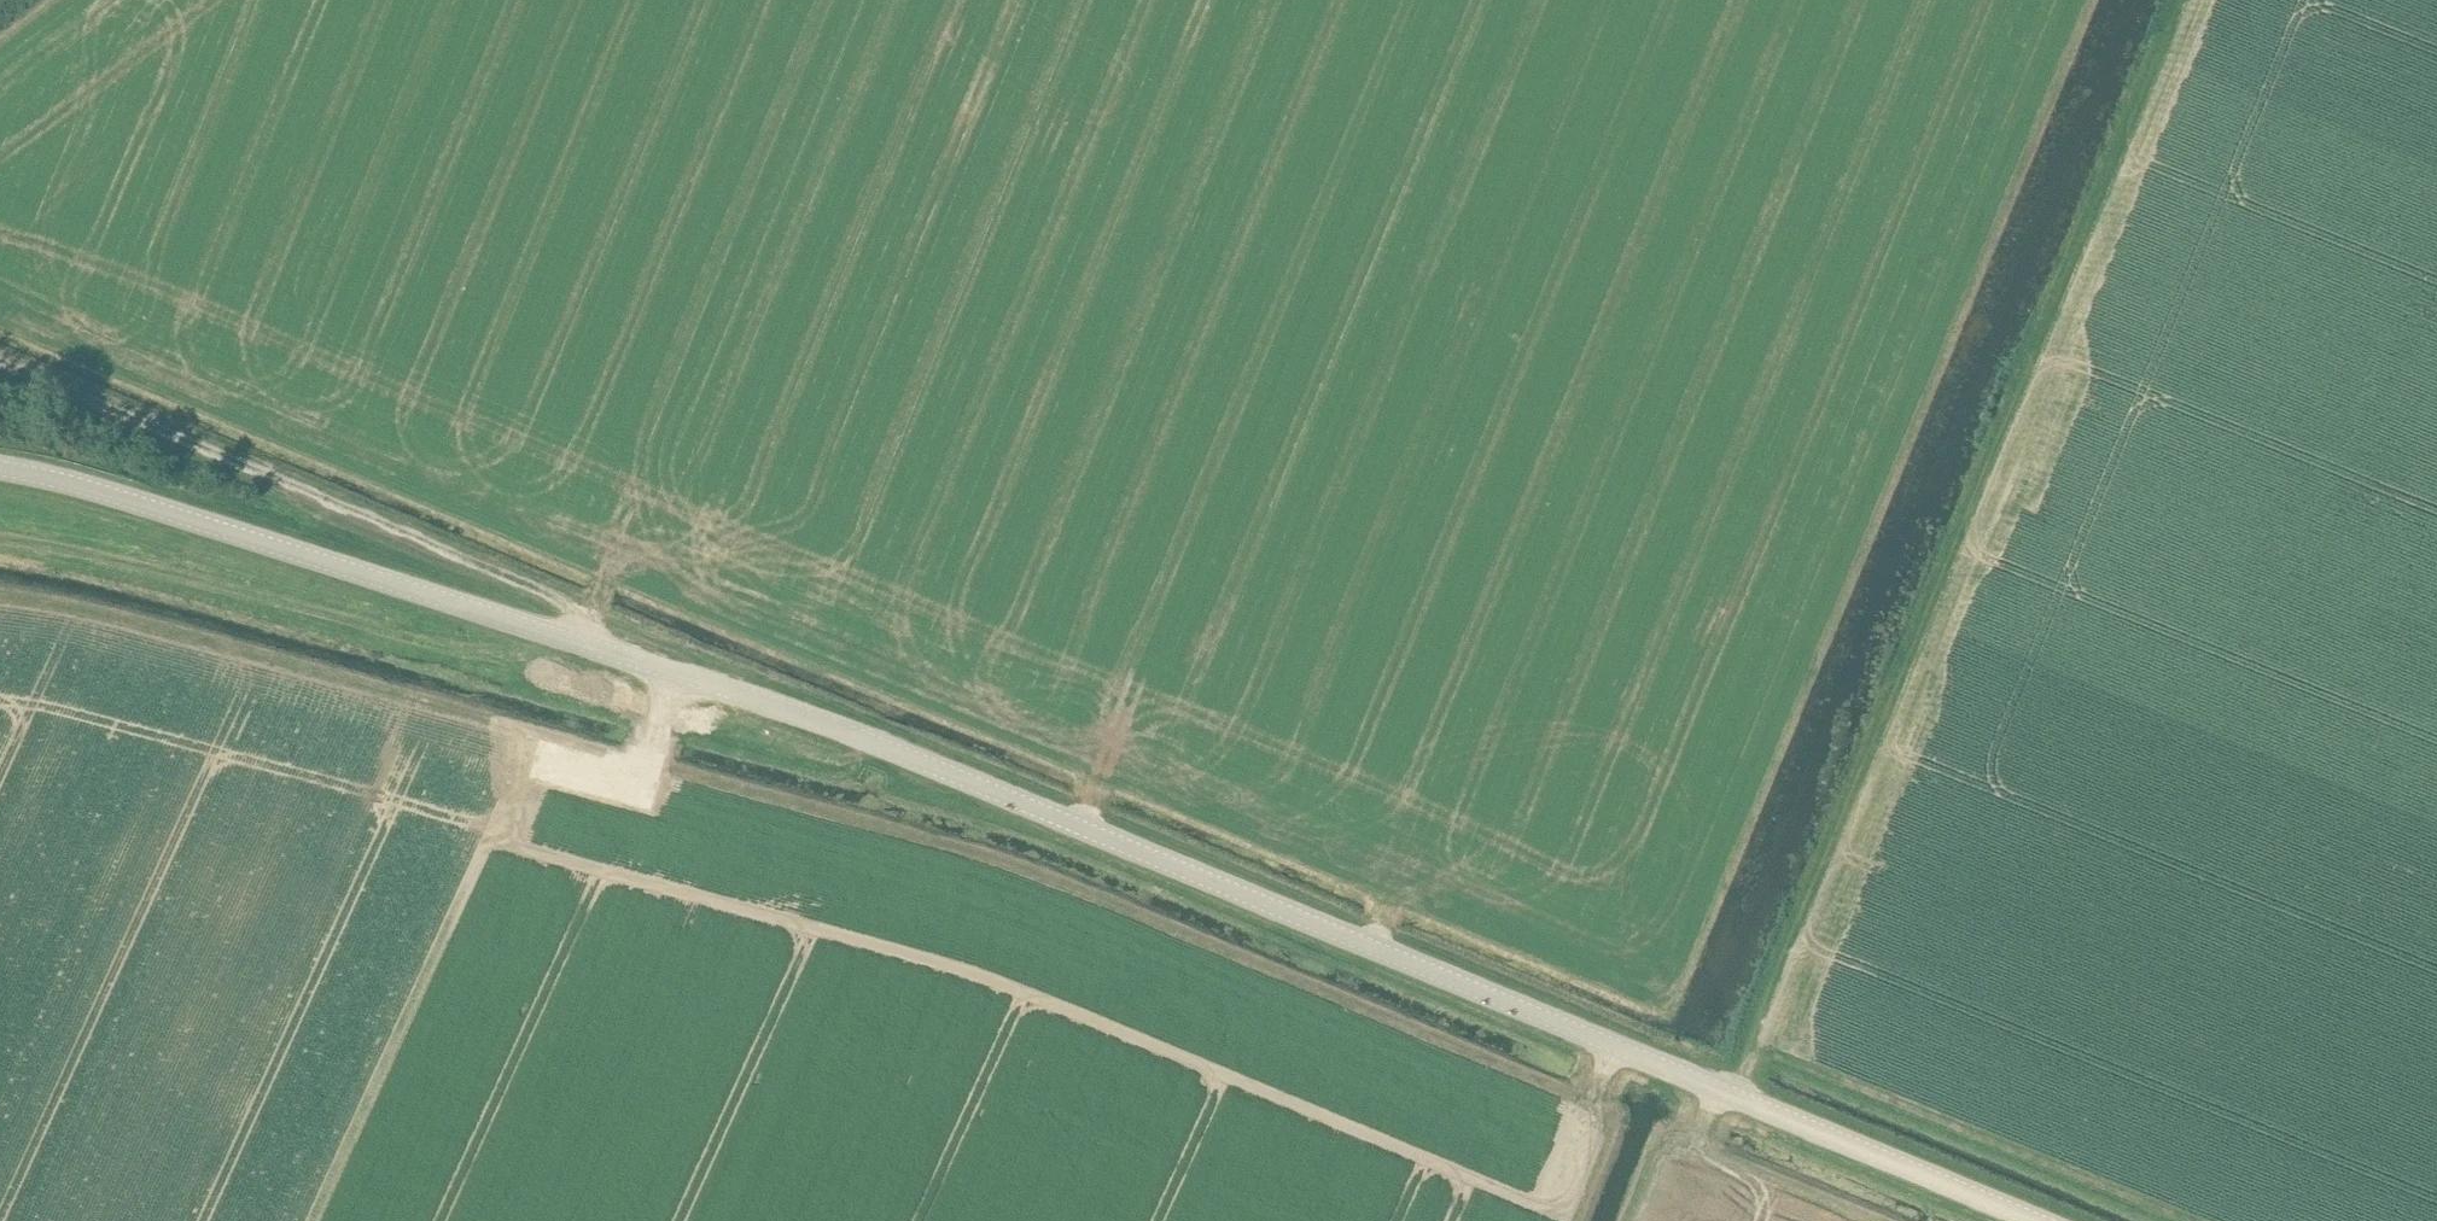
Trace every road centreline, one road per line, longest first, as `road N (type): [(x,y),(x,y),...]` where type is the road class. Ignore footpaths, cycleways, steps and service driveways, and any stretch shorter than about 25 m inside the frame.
road 1 (unclassified): [(0,470),(143,506),(827,726),(2037,1220)]
road 2 (track): [(590,625),(519,582),(0,362)]

